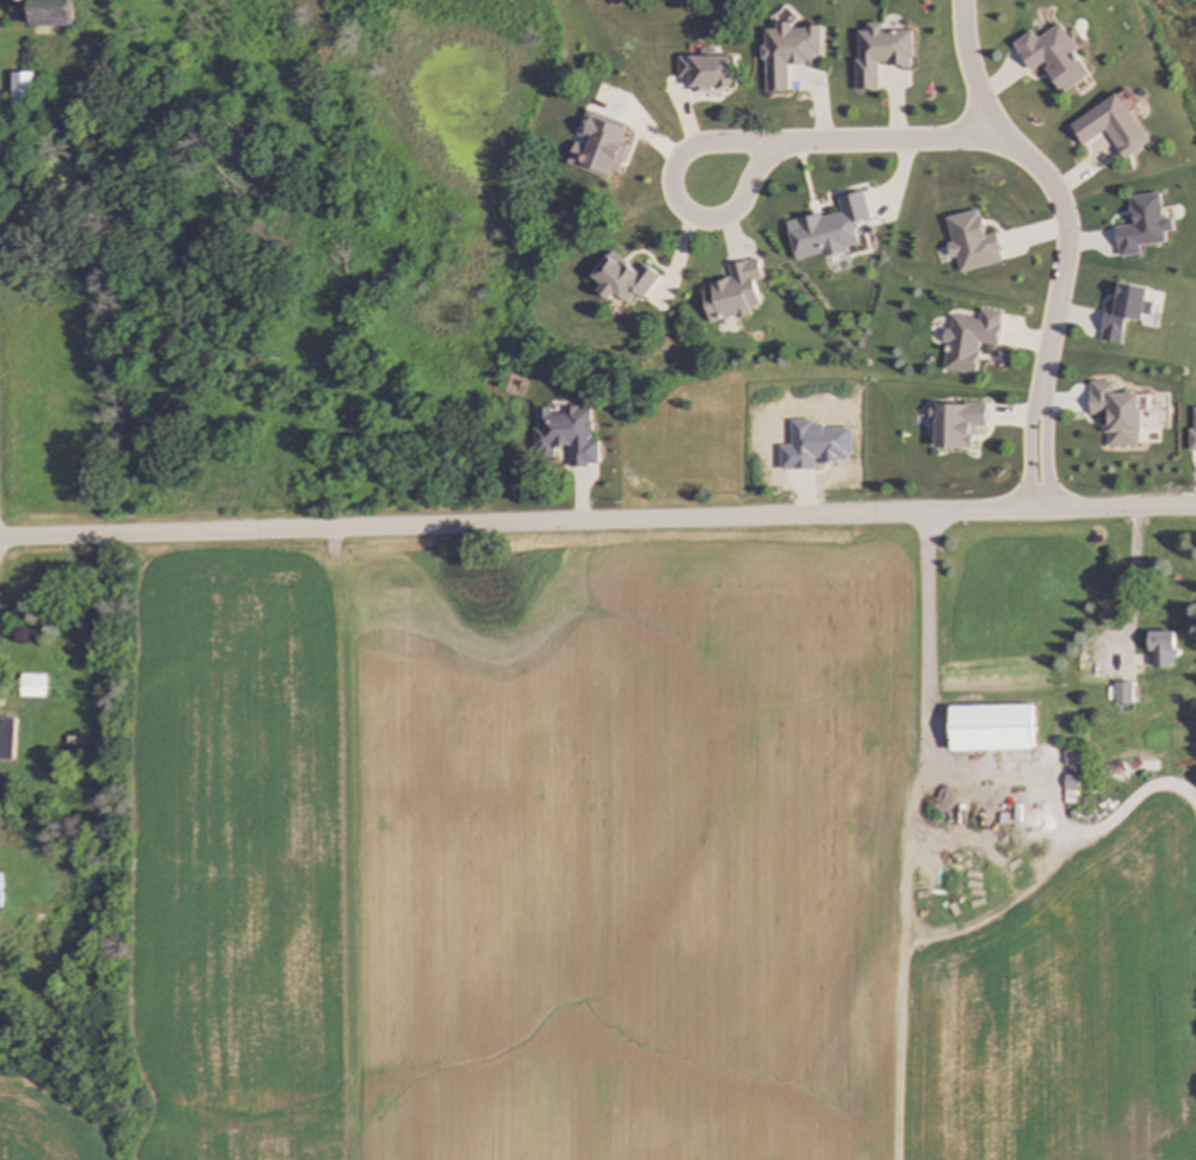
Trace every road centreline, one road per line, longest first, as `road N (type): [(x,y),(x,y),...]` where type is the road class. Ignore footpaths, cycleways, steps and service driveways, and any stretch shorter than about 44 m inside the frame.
road 1 (residential): [(1195,509),(0,540)]
road 2 (residential): [(959,0),(963,56),(978,97),(1066,207),(1068,252),(1036,428),(1036,510)]
road 3 (residential): [(1004,138),(700,144),(674,169),(676,206),(718,222),(735,216),(779,143)]

